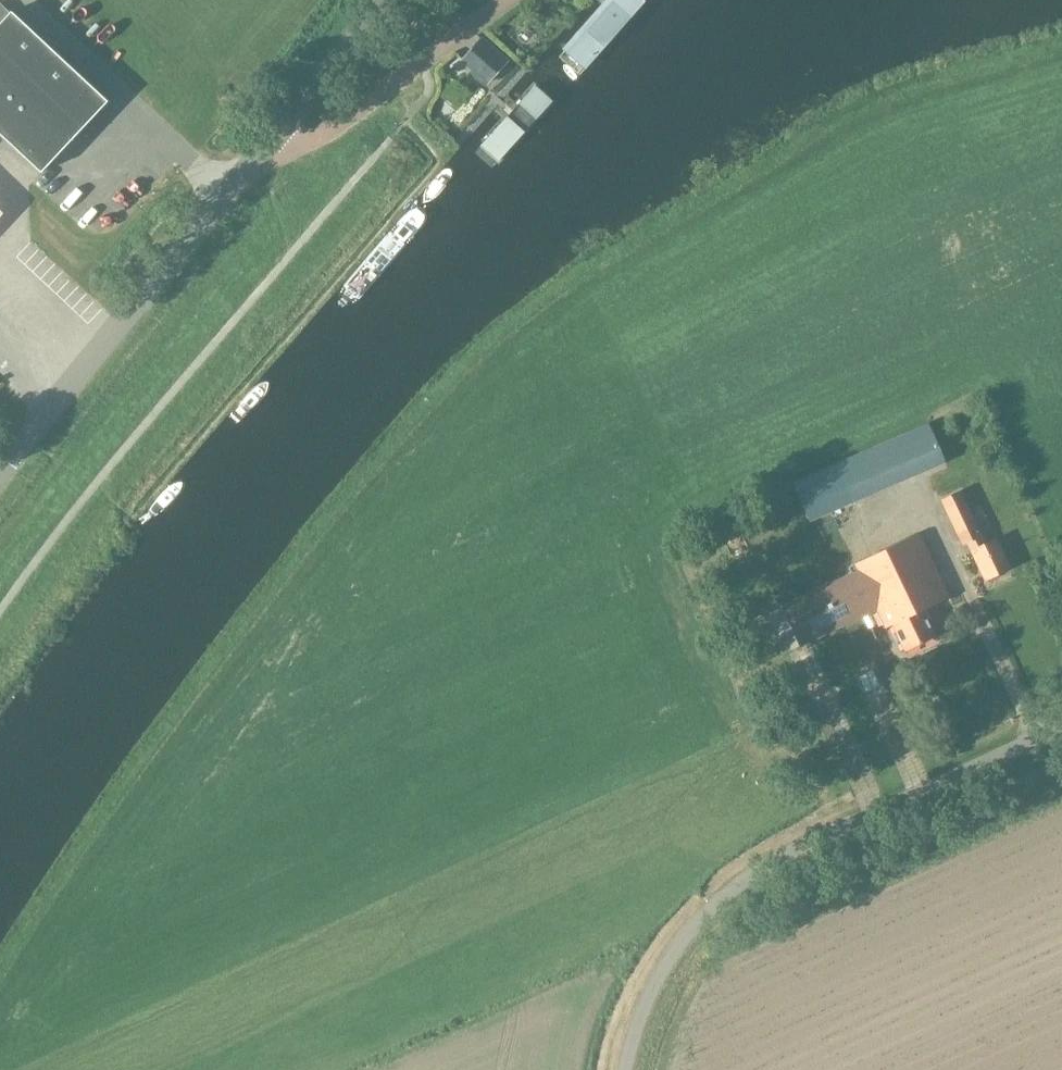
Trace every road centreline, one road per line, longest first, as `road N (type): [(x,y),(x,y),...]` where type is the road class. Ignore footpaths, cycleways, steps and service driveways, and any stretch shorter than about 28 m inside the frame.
road 1 (unclassified): [(625,1069),(639,1019),(671,957),(746,880),(1061,727)]
road 2 (unclassified): [(0,470),(256,157)]
road 3 (unclassified): [(505,0),(325,131),(256,157)]
road 4 (unclassified): [(256,157),(385,0)]

